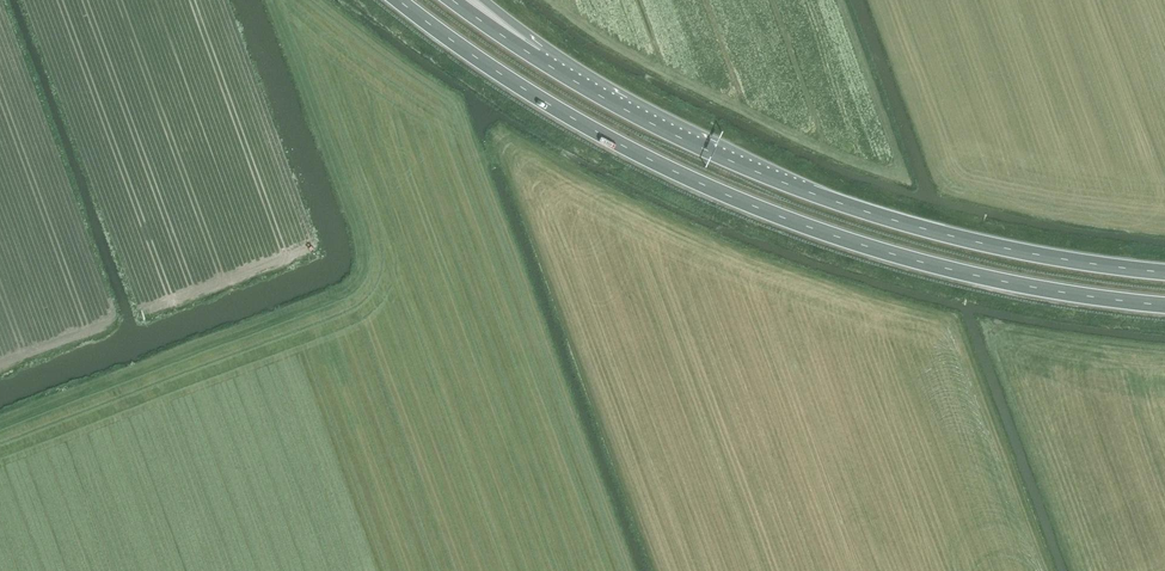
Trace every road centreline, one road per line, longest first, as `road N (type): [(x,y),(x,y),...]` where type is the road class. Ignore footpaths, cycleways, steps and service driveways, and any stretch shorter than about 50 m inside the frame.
road 1 (trunk): [(399,0),(545,101),(752,205),(940,266),(1164,305)]
road 2 (trunk): [(1164,272),(1017,251),(875,215),(674,132),(555,67)]
road 3 (trunk): [(555,67),(454,0)]

